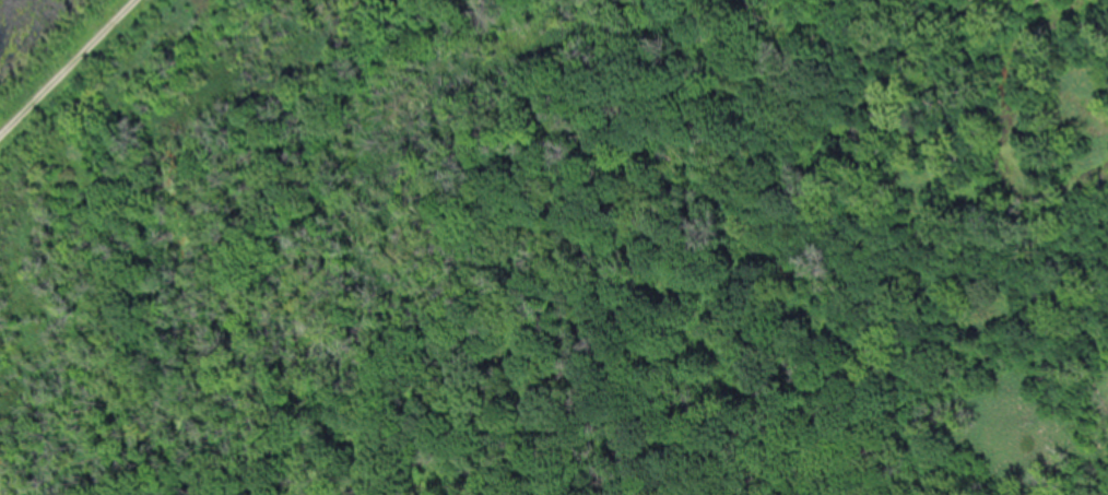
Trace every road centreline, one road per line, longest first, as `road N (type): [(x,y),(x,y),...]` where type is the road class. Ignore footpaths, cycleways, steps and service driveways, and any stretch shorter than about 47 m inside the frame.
road 1 (residential): [(140,0),(0,141)]

